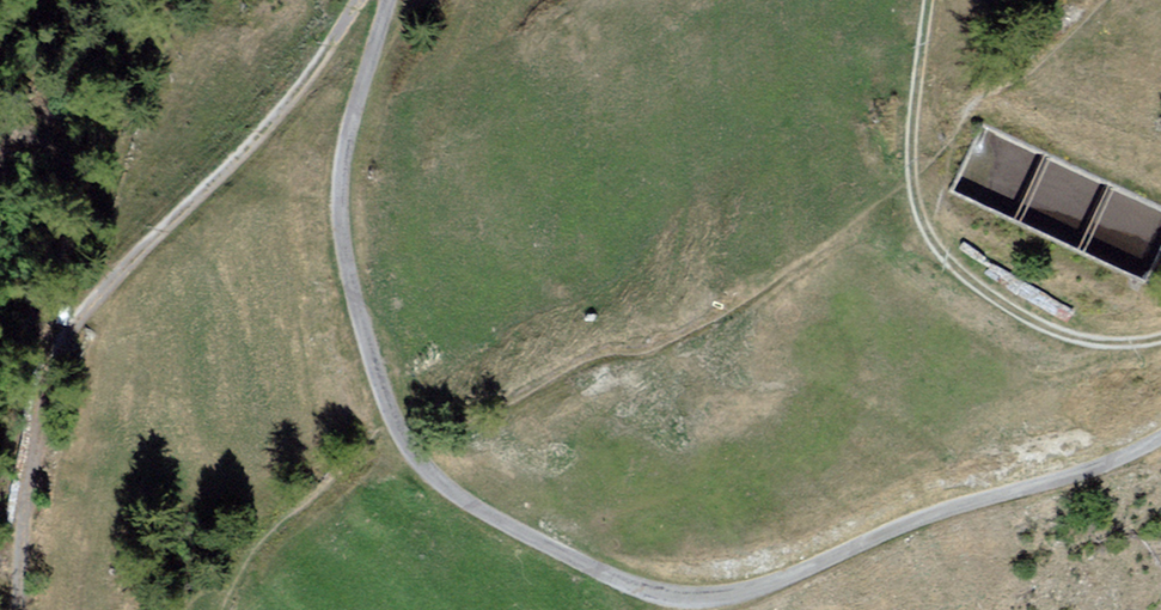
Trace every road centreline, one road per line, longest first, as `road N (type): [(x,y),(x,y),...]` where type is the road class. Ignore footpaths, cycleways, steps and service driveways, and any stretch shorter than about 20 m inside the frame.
road 1 (track): [(1160,436),(1094,465),(938,508),(753,587),(699,594),(635,582),(476,505),(439,480),(385,406),(340,254),(336,158),(381,0)]
road 2 (track): [(17,609),(24,466),(43,370),(78,313),(283,99),(355,0)]
road 3 (track): [(1160,340),(1101,343),(1052,327),(951,265),(920,224),(911,142),(928,0)]

